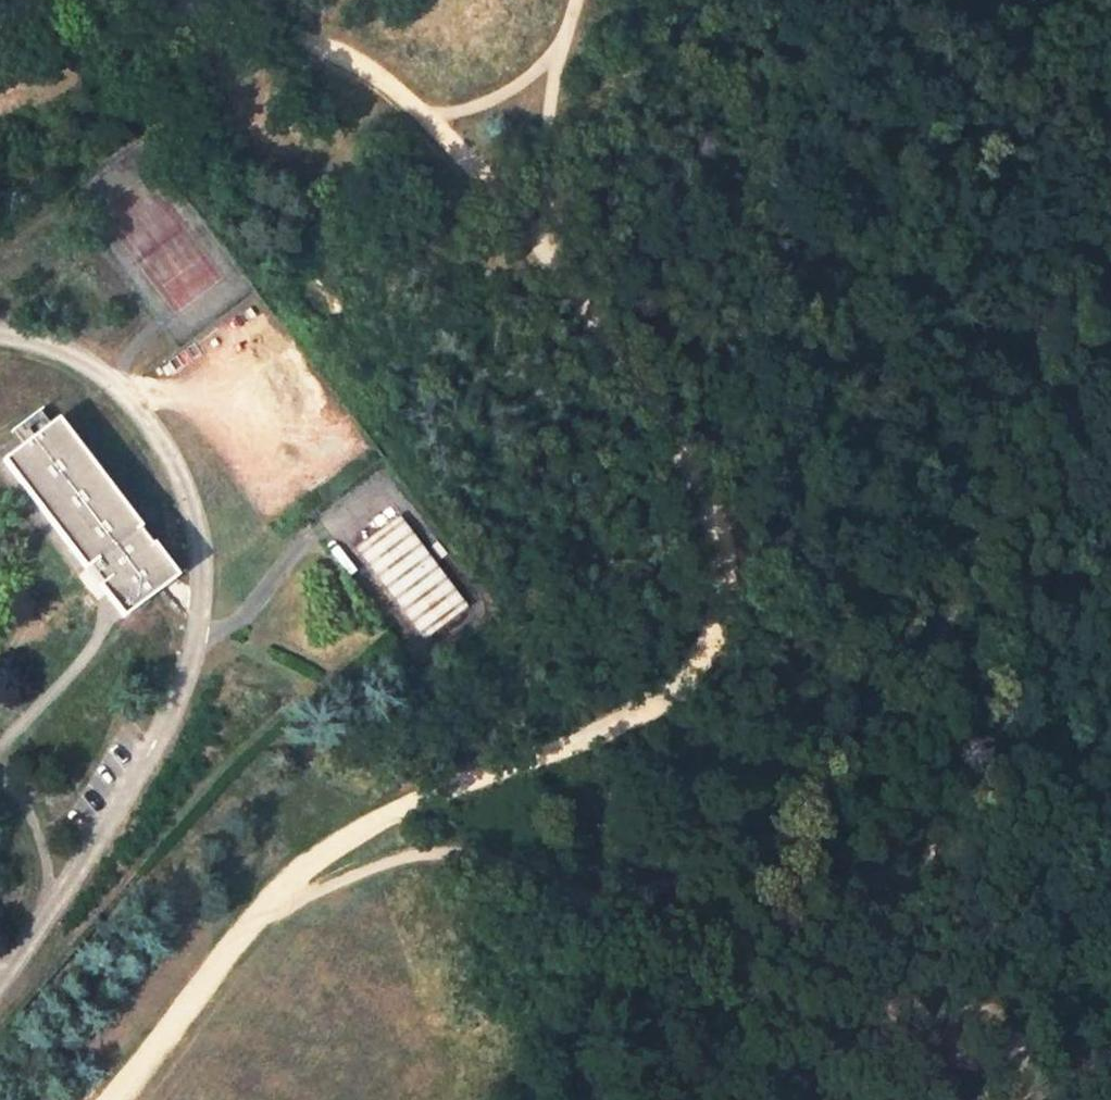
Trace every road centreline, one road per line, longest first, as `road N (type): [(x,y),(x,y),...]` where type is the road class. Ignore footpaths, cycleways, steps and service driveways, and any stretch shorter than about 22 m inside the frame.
road 1 (track): [(567,269),(706,488),(722,568),(716,634),(675,690),(630,725),(462,783),(340,843),(279,893),(117,1099)]
road 2 (track): [(279,893),(310,894),(417,855),(467,853),(523,866),(575,891),(644,888),(732,868),(834,792),(919,676),(1002,519),(1087,455),(1110,408)]
road 3 (track): [(716,634),(773,570),(826,466),(928,19),(924,0)]
road 4 (track): [(567,269),(427,116),(354,57),(177,0)]
road 5 (track): [(576,0),(555,53),(548,207),(567,269)]
road 6 (track): [(575,891),(617,919),(663,978),(669,1029),(660,1099)]
road 7 (track): [(427,116),(470,108),(522,83),(555,53)]

